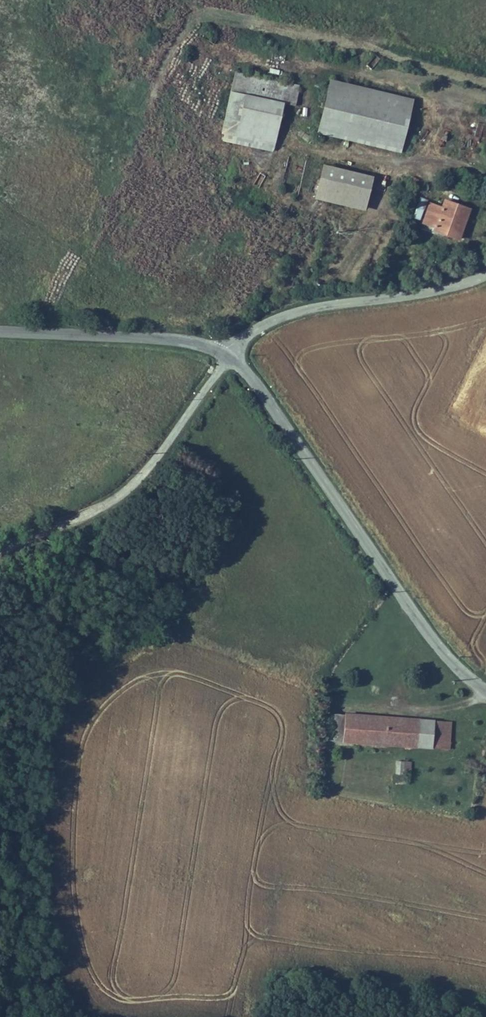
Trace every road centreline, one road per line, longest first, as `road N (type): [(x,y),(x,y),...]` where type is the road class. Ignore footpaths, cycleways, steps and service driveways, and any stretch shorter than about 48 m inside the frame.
road 1 (tertiary): [(224,354),(251,377),(439,644),(485,689)]
road 2 (unclassified): [(224,354),(138,480),(105,506),(0,553)]
road 3 (tertiary): [(485,275),(304,310),(260,326),(224,354)]
road 4 (tertiary): [(0,329),(181,340),(224,354)]

